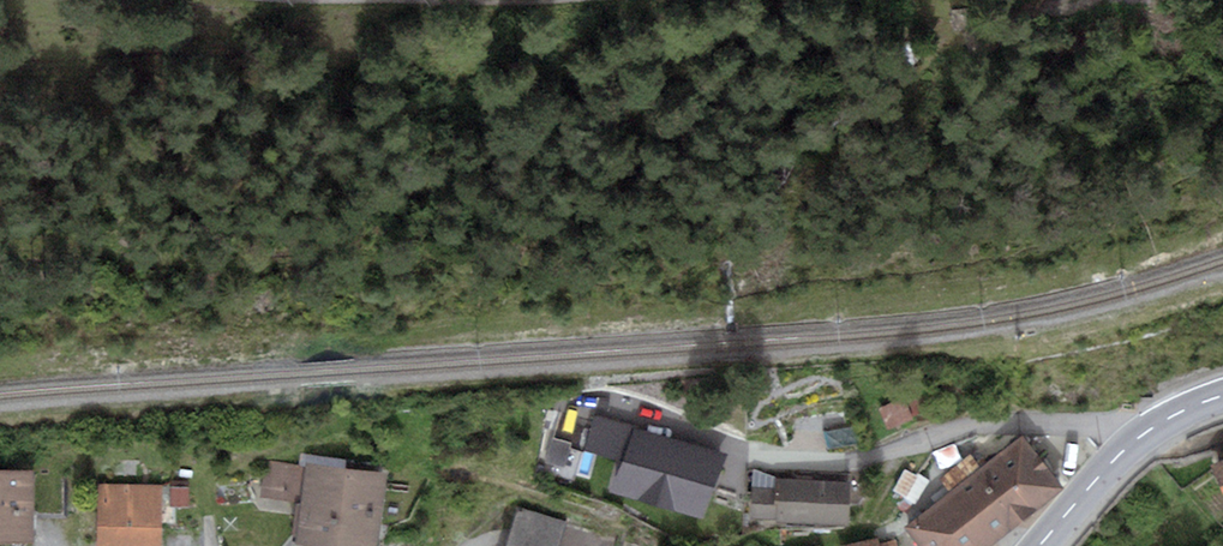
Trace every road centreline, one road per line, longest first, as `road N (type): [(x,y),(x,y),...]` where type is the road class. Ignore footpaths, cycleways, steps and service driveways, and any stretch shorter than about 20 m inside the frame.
road 1 (residential): [(1149,428),(1002,416),(831,463),(758,456),(590,401)]
road 2 (secondary): [(1038,545),(1149,428)]

